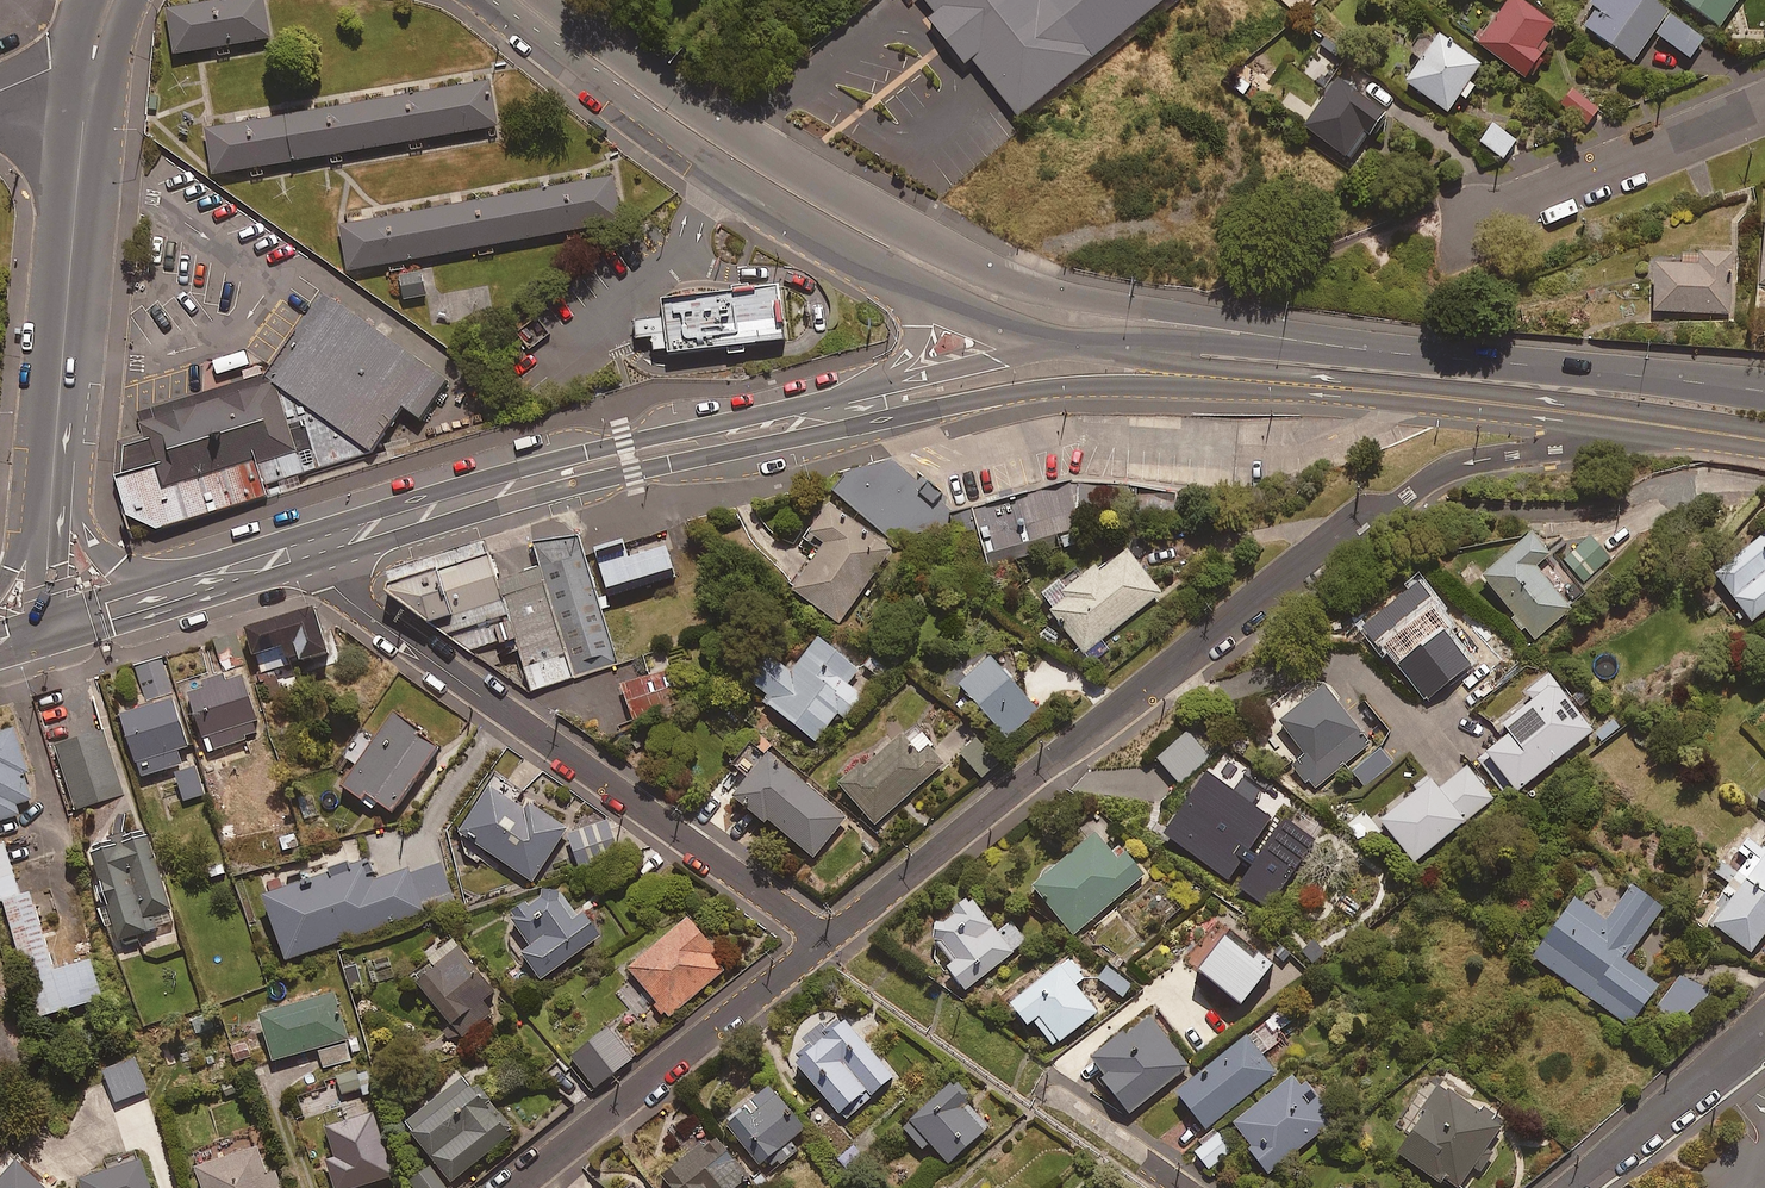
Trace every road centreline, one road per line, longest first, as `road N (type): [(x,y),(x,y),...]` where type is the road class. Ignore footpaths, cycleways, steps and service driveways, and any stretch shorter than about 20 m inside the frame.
road 1 (residential): [(1643,422),(1433,468),(1376,498),(1301,548),(827,939)]
road 2 (secondary): [(1207,377),(1040,389),(908,415),(633,473),(328,561)]
road 3 (secondary): [(560,0),(685,95),(893,225),(989,269),(1080,297),(1198,311),(1351,347)]
road 4 (residential): [(827,939),(361,611),(333,587),(328,561)]
road 5 (secondary): [(320,531),(626,444),(871,387)]
road 6 (secondary): [(913,287),(723,178),(488,0)]
road 7 (secondary): [(1643,422),(1207,377)]
road 8 (residential): [(89,63),(51,495)]
road 9 (secondary): [(1351,347),(1764,393)]
road 10 (residential): [(827,939),(521,1187)]
road 11 (residential): [(1474,223),(1764,105)]
road 12 (secondary): [(328,561),(58,643)]
road 13 (secondary): [(1096,347),(1351,347)]
road 14 (residential): [(1575,1187),(1764,1032)]
road 15 (secondary): [(871,387),(1096,347)]
road 16 (secondary): [(1096,347),(1011,327),(913,287)]
road 17 (residential): [(1182,1187),(1047,1093)]
road 18 (secondary): [(169,576),(320,531)]
road 19 (secondary): [(51,495),(117,566),(169,576)]
road 20 (secondary): [(50,613),(169,576)]
road 21 (secondary): [(1764,440),(1643,422)]

